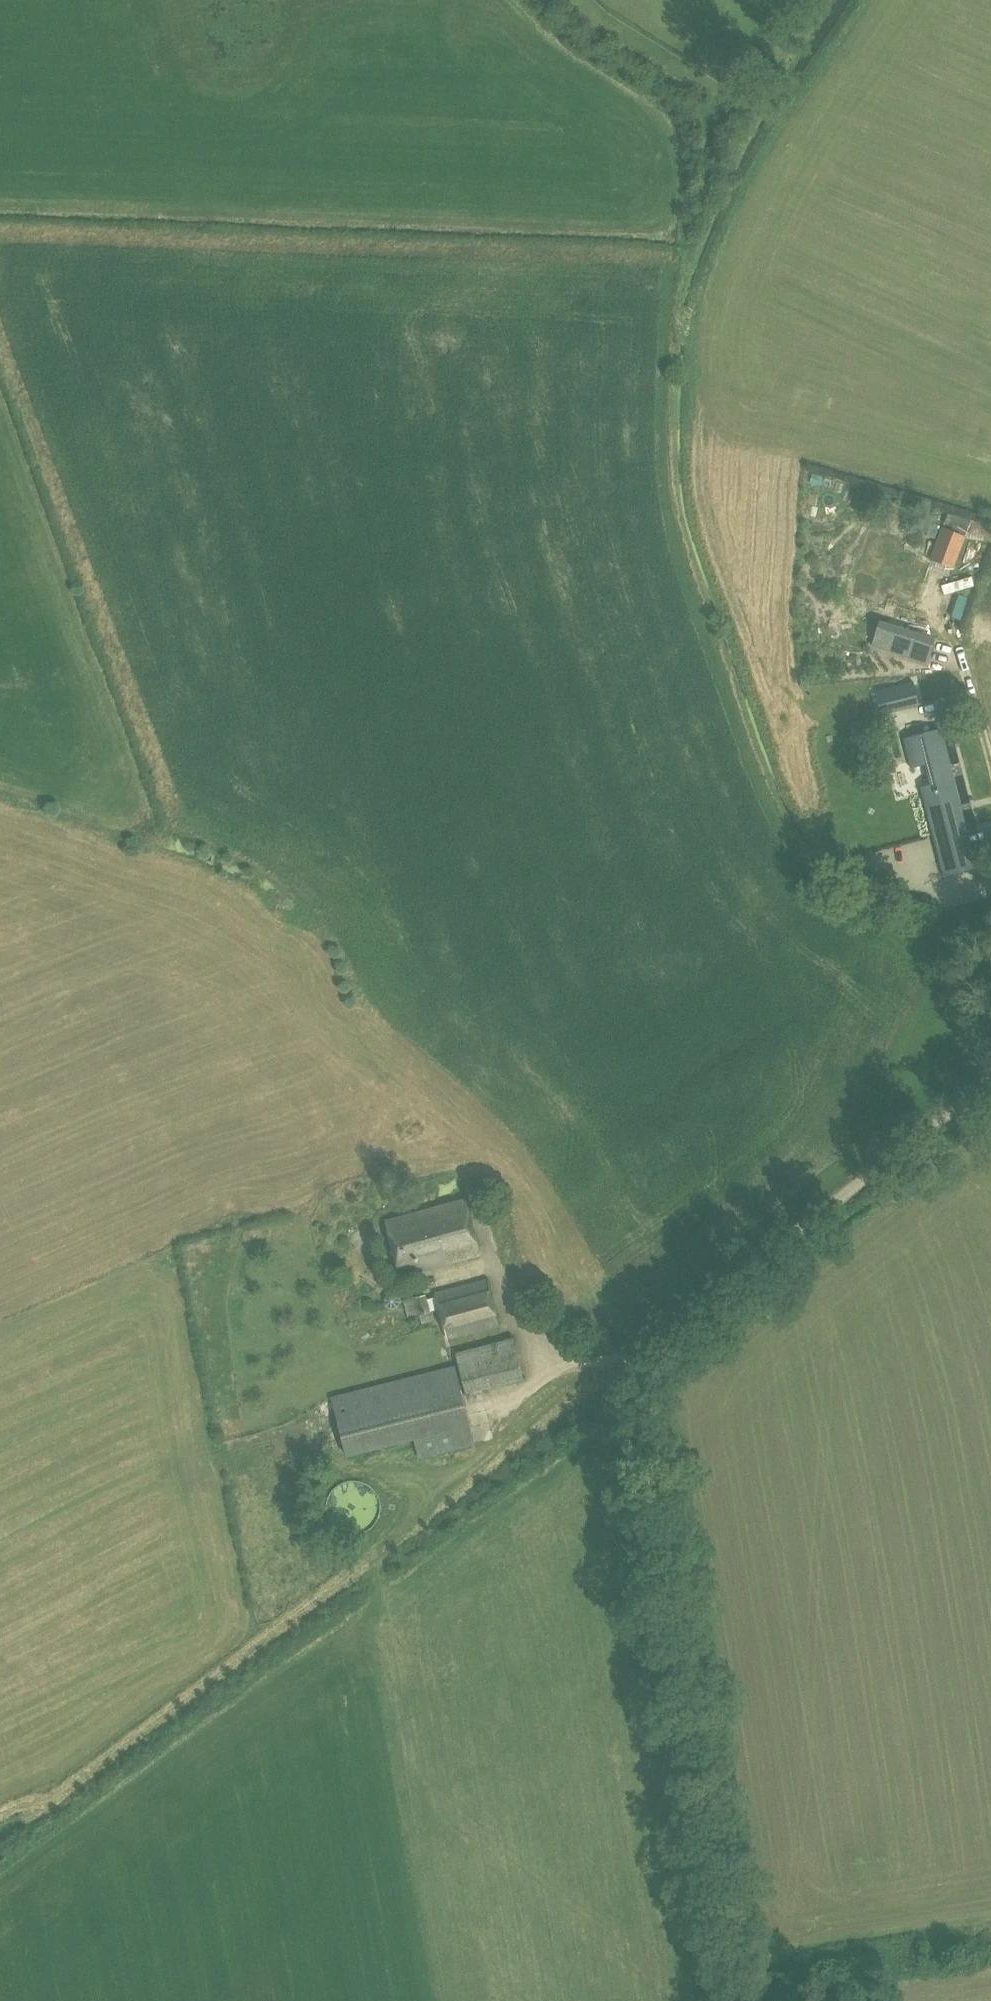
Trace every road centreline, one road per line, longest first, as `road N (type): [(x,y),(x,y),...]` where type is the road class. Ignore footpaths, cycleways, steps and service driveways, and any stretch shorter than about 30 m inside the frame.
road 1 (track): [(990,1076),(619,1363),(736,2000)]
road 2 (track): [(0,1811),(48,1801),(619,1363)]

